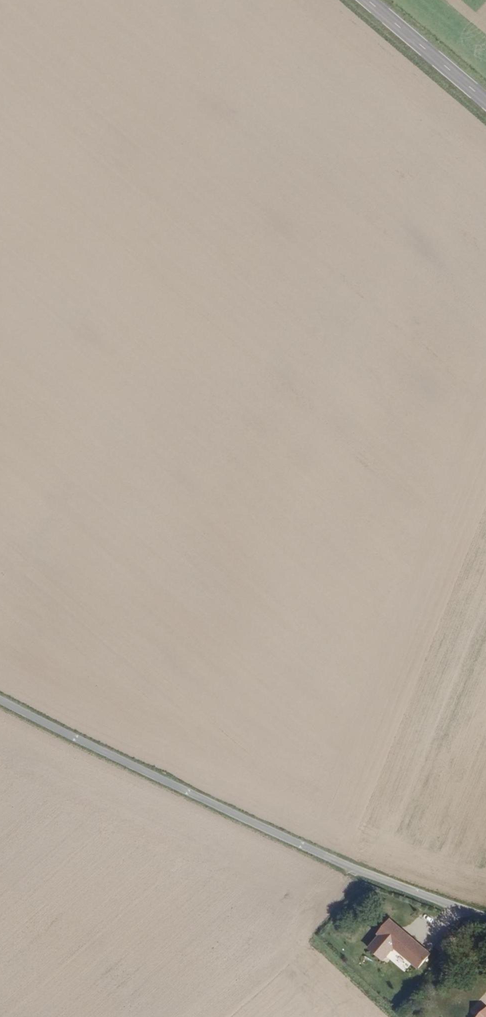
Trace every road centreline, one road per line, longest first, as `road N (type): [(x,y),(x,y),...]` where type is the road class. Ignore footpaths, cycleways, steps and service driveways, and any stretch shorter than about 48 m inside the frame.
road 1 (residential): [(0,700),(322,854),(485,918)]
road 2 (secondary): [(485,101),(366,0)]

